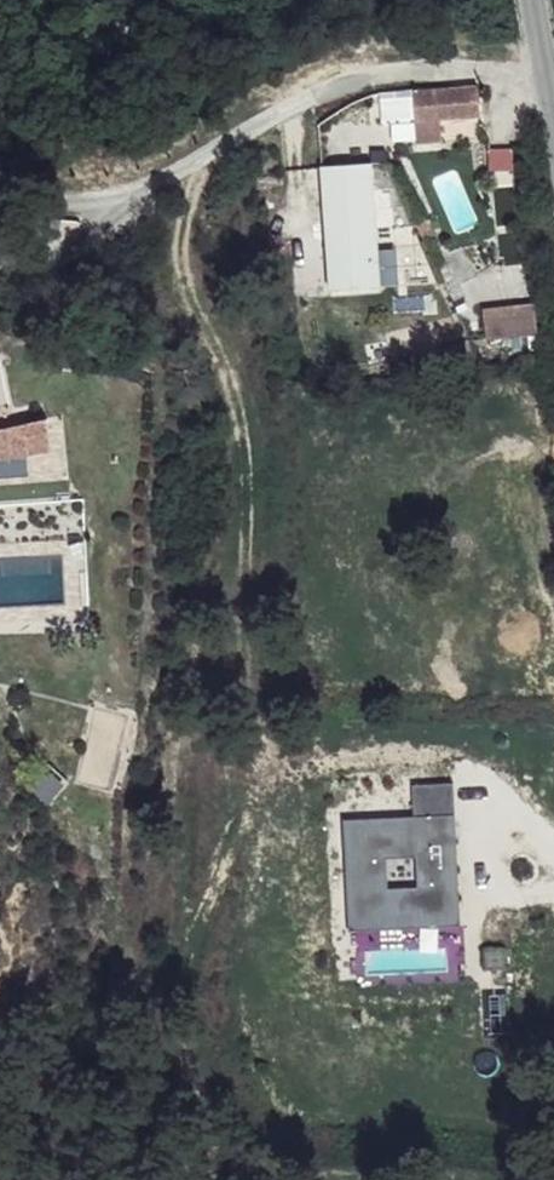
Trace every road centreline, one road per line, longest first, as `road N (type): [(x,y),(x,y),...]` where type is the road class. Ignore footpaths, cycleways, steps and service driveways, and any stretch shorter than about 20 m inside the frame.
road 1 (unclassified): [(550,55),(341,83),(121,230),(0,282)]

